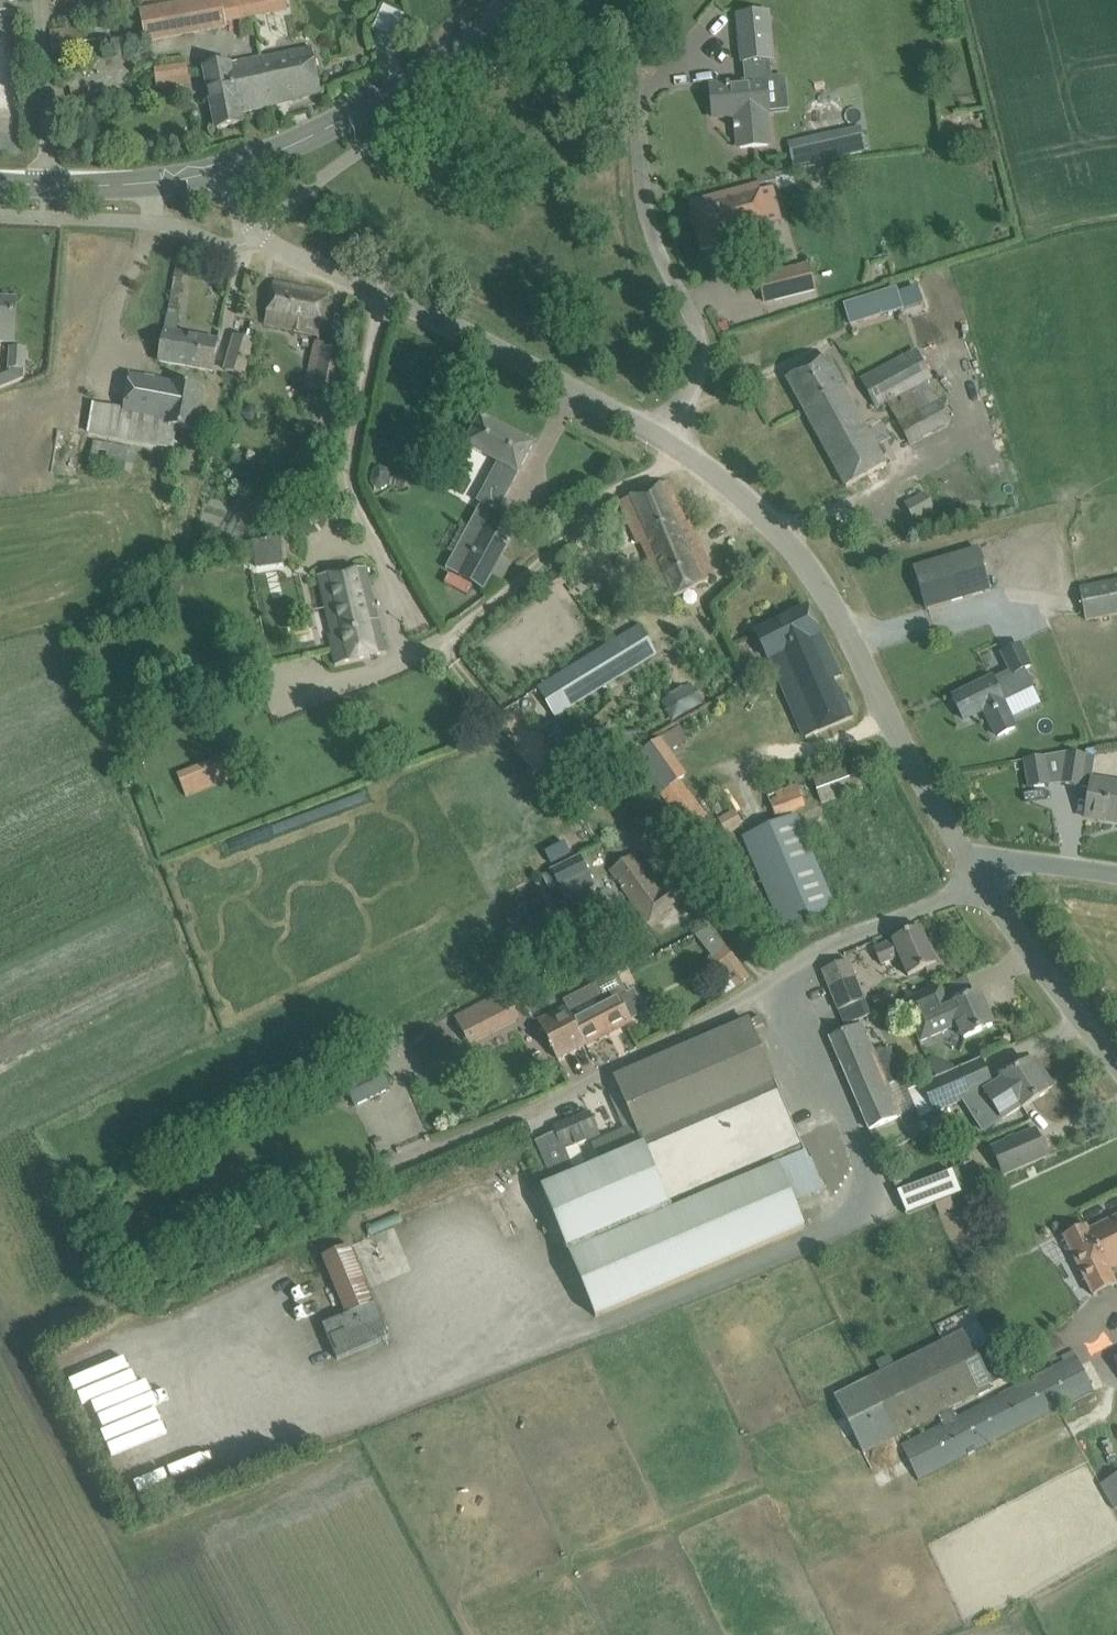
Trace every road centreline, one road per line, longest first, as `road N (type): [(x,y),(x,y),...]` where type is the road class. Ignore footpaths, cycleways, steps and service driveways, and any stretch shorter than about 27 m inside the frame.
road 1 (unclassified): [(667,441),(665,467),(602,504),(438,645),(370,542),(351,494),(382,293)]
road 2 (unclassified): [(980,875),(797,553),(740,493),(667,441)]
road 3 (track): [(35,1339),(285,1214),(518,1115)]
road 4 (unclassified): [(518,1115),(647,1053),(824,949),(980,875)]
road 5 (unclassified): [(667,441),(702,356),(642,184),(641,43)]
road 6 (tertiary): [(515,0),(378,100),(225,171)]
road 7 (unclassified): [(667,441),(382,293)]
road 8 (unclassified): [(1116,1061),(980,875)]
road 9 (unclassified): [(382,293),(278,250),(259,232),(225,171)]
road 10 (unclassified): [(45,185),(32,0)]
road 11 (tertiary): [(225,171),(145,185),(45,185)]
road 12 (unclassified): [(1116,875),(1021,863),(980,875)]

